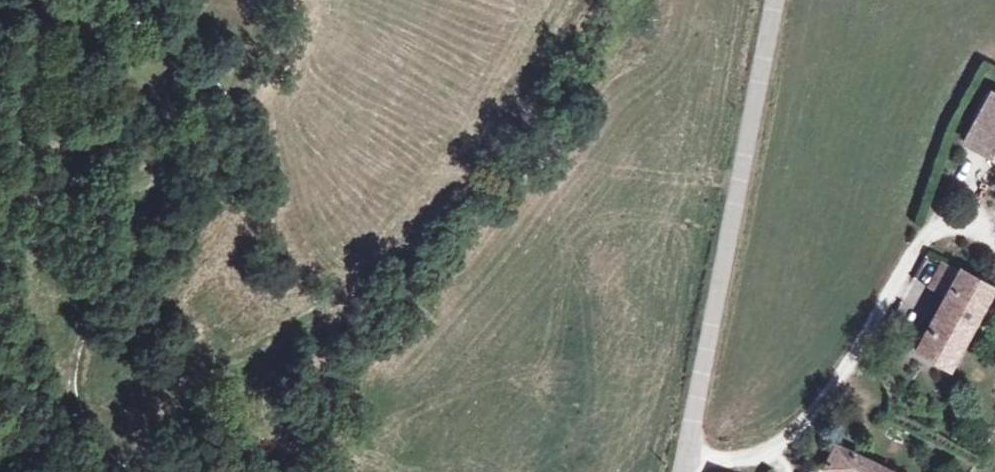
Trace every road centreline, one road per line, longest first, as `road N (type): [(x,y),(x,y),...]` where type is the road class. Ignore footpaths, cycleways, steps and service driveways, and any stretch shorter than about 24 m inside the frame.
road 1 (unclassified): [(780,0),(682,471)]

